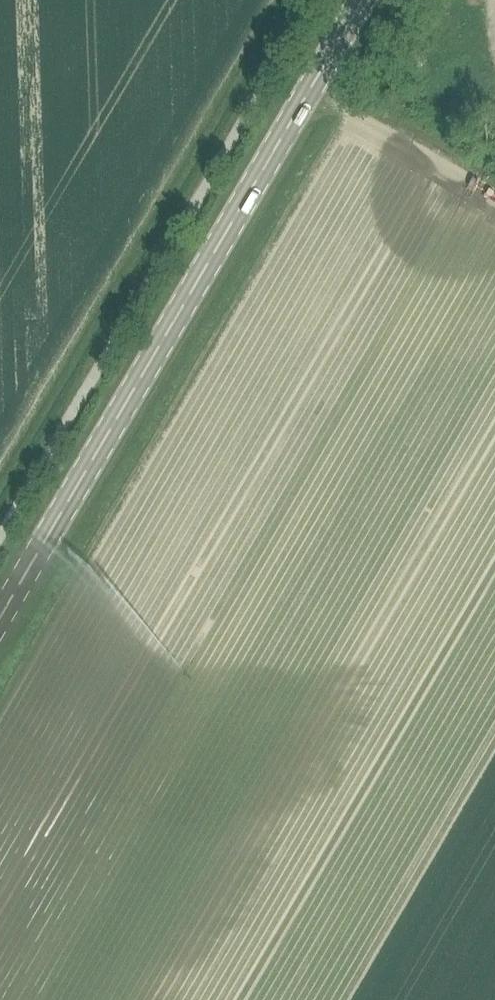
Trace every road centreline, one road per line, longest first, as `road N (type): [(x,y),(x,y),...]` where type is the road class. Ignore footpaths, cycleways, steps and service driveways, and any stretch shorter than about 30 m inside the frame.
road 1 (primary): [(0,617),(362,0)]

